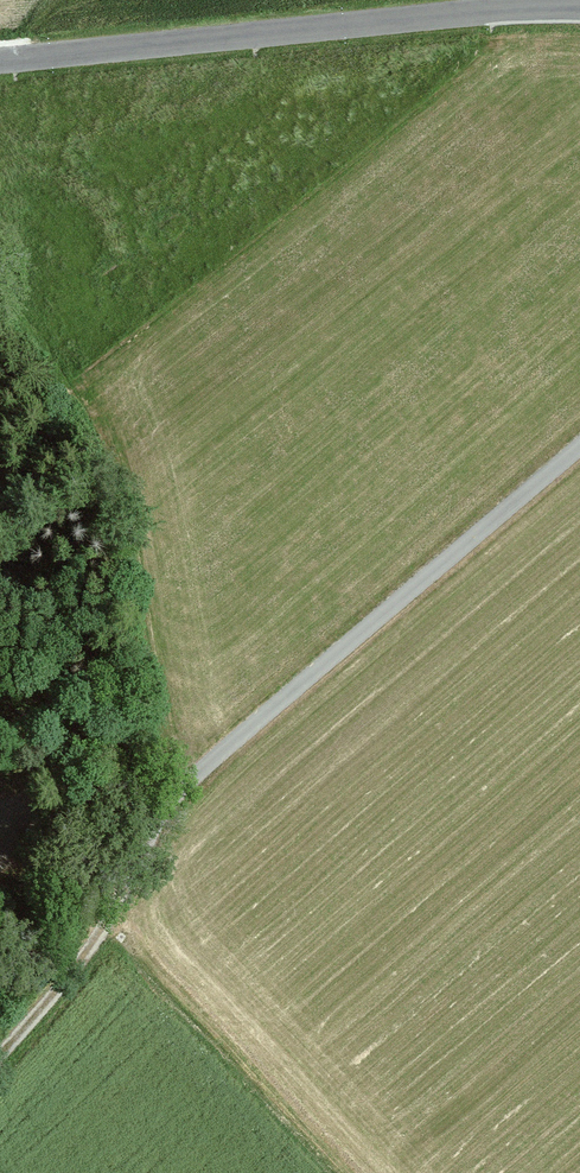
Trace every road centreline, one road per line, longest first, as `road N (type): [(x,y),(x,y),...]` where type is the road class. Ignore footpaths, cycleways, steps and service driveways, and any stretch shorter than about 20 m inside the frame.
road 1 (track): [(0,1043),(112,924),(159,814),(579,453)]
road 2 (tertiary): [(579,6),(0,56)]
road 3 (track): [(159,814),(66,802),(0,812)]

